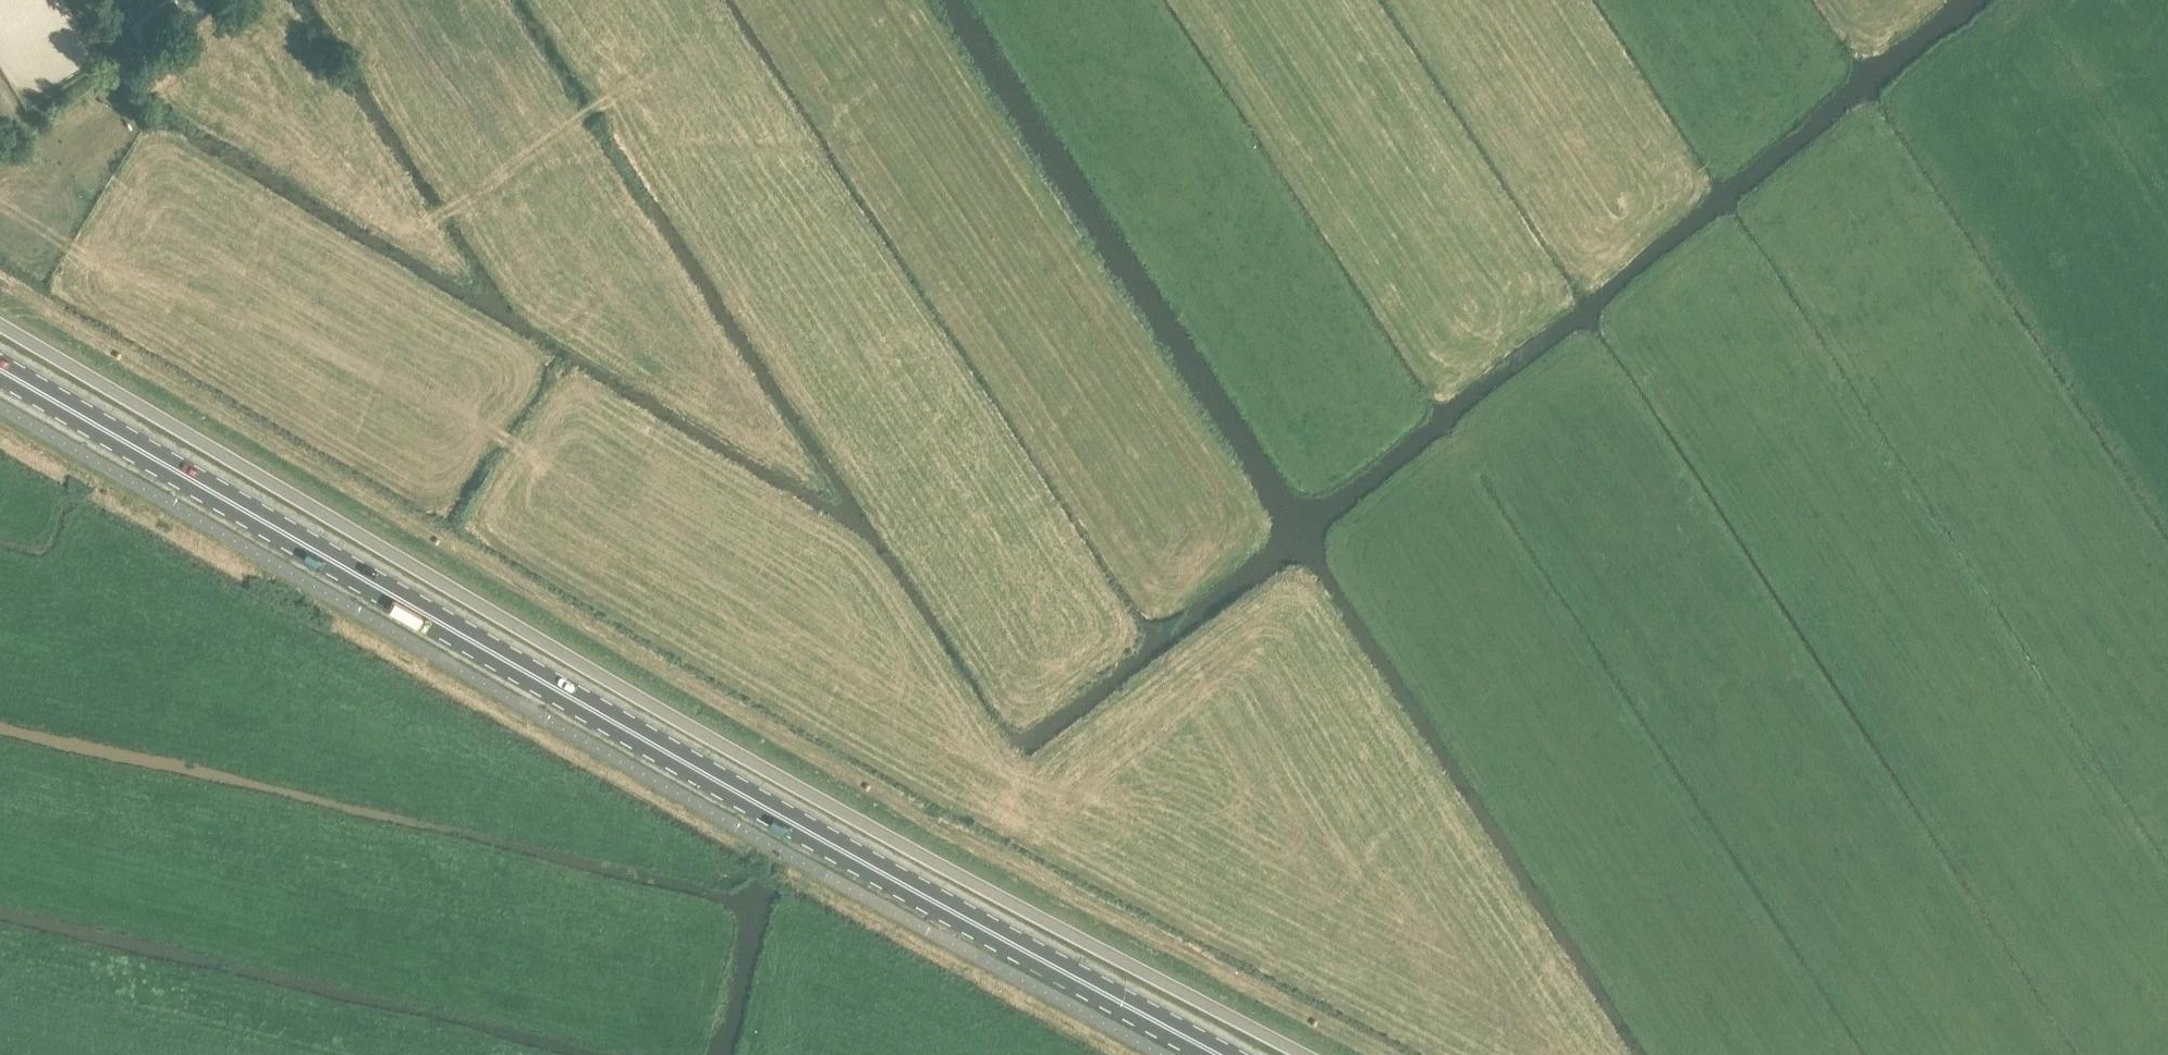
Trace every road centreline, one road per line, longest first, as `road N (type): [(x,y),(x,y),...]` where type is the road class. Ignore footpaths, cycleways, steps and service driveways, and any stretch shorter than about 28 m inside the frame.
road 1 (primary): [(1220,1054),(705,773),(0,369)]

